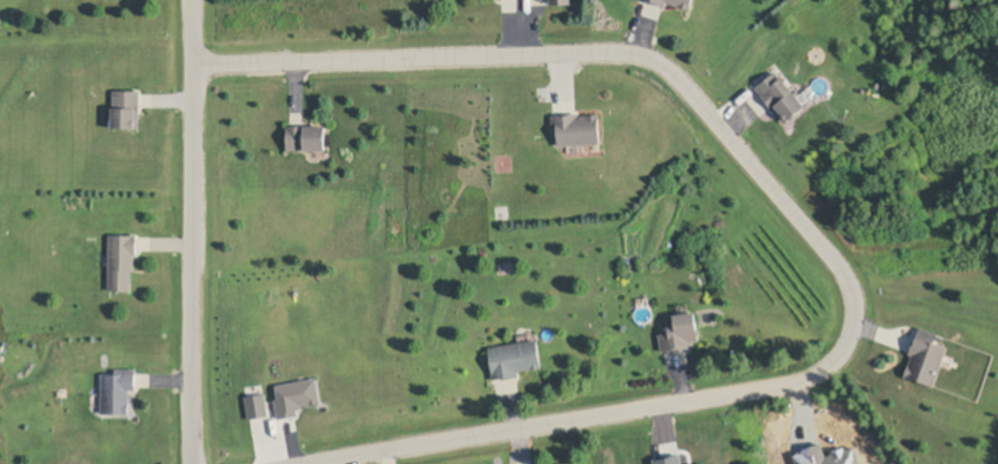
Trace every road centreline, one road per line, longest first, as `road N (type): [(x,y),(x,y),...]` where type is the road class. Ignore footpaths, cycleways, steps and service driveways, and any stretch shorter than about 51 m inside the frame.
road 1 (residential): [(308,463),(788,384),(834,362),(853,334),(857,302),(840,263),(666,64),(628,51),(194,64)]
road 2 (residential): [(194,463),(194,0)]

